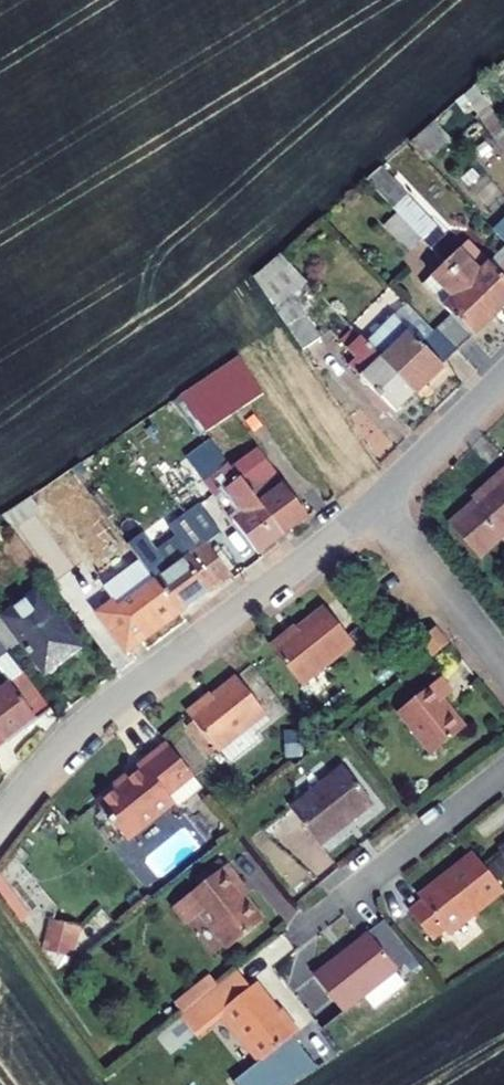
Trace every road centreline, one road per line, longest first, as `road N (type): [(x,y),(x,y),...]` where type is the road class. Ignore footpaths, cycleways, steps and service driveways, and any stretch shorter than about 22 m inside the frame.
road 1 (residential): [(378,502),(75,731),(0,824)]
road 2 (residential): [(378,502),(503,662)]
road 3 (residential): [(503,773),(345,897)]
road 4 (residential): [(503,377),(378,502)]

